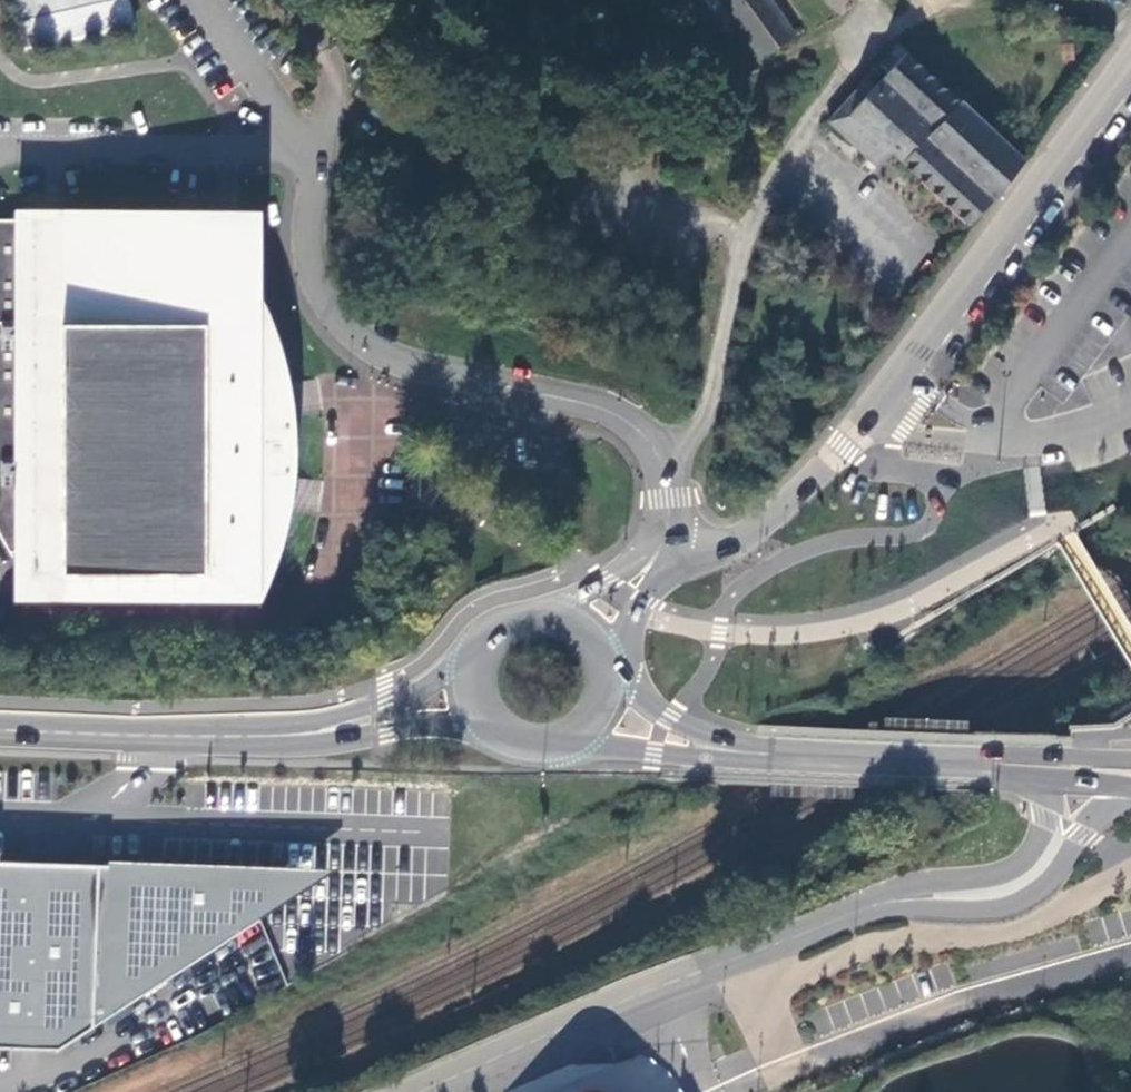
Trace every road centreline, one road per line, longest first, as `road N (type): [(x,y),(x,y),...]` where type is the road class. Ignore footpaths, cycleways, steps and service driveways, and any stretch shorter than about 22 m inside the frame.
road 1 (unclassified): [(1078,771),(1076,797),(1045,857),(1023,877),(986,892),(912,898),(857,912),(411,1091)]
road 2 (tertiary): [(663,545),(710,550),(751,533),(843,451),(1130,54)]
road 3 (unclassified): [(663,545),(668,473),(663,453),(634,425),(597,406),(406,363),(347,327),(326,302),(309,248),(319,158)]
road 4 (secondary): [(734,751),(1078,771)]
road 5 (secondary): [(0,723),(274,734)]
road 6 (secondary): [(459,653),(415,688),(274,734)]
road 7 (unclassified): [(203,0),(319,158)]
road 8 (secondary): [(274,734),(469,726)]
road 9 (secondary): [(575,753),(734,751)]
road 10 (secondary): [(734,751),(668,719),(619,681)]
road 11 (tertiary): [(663,545),(605,581),(547,599)]

